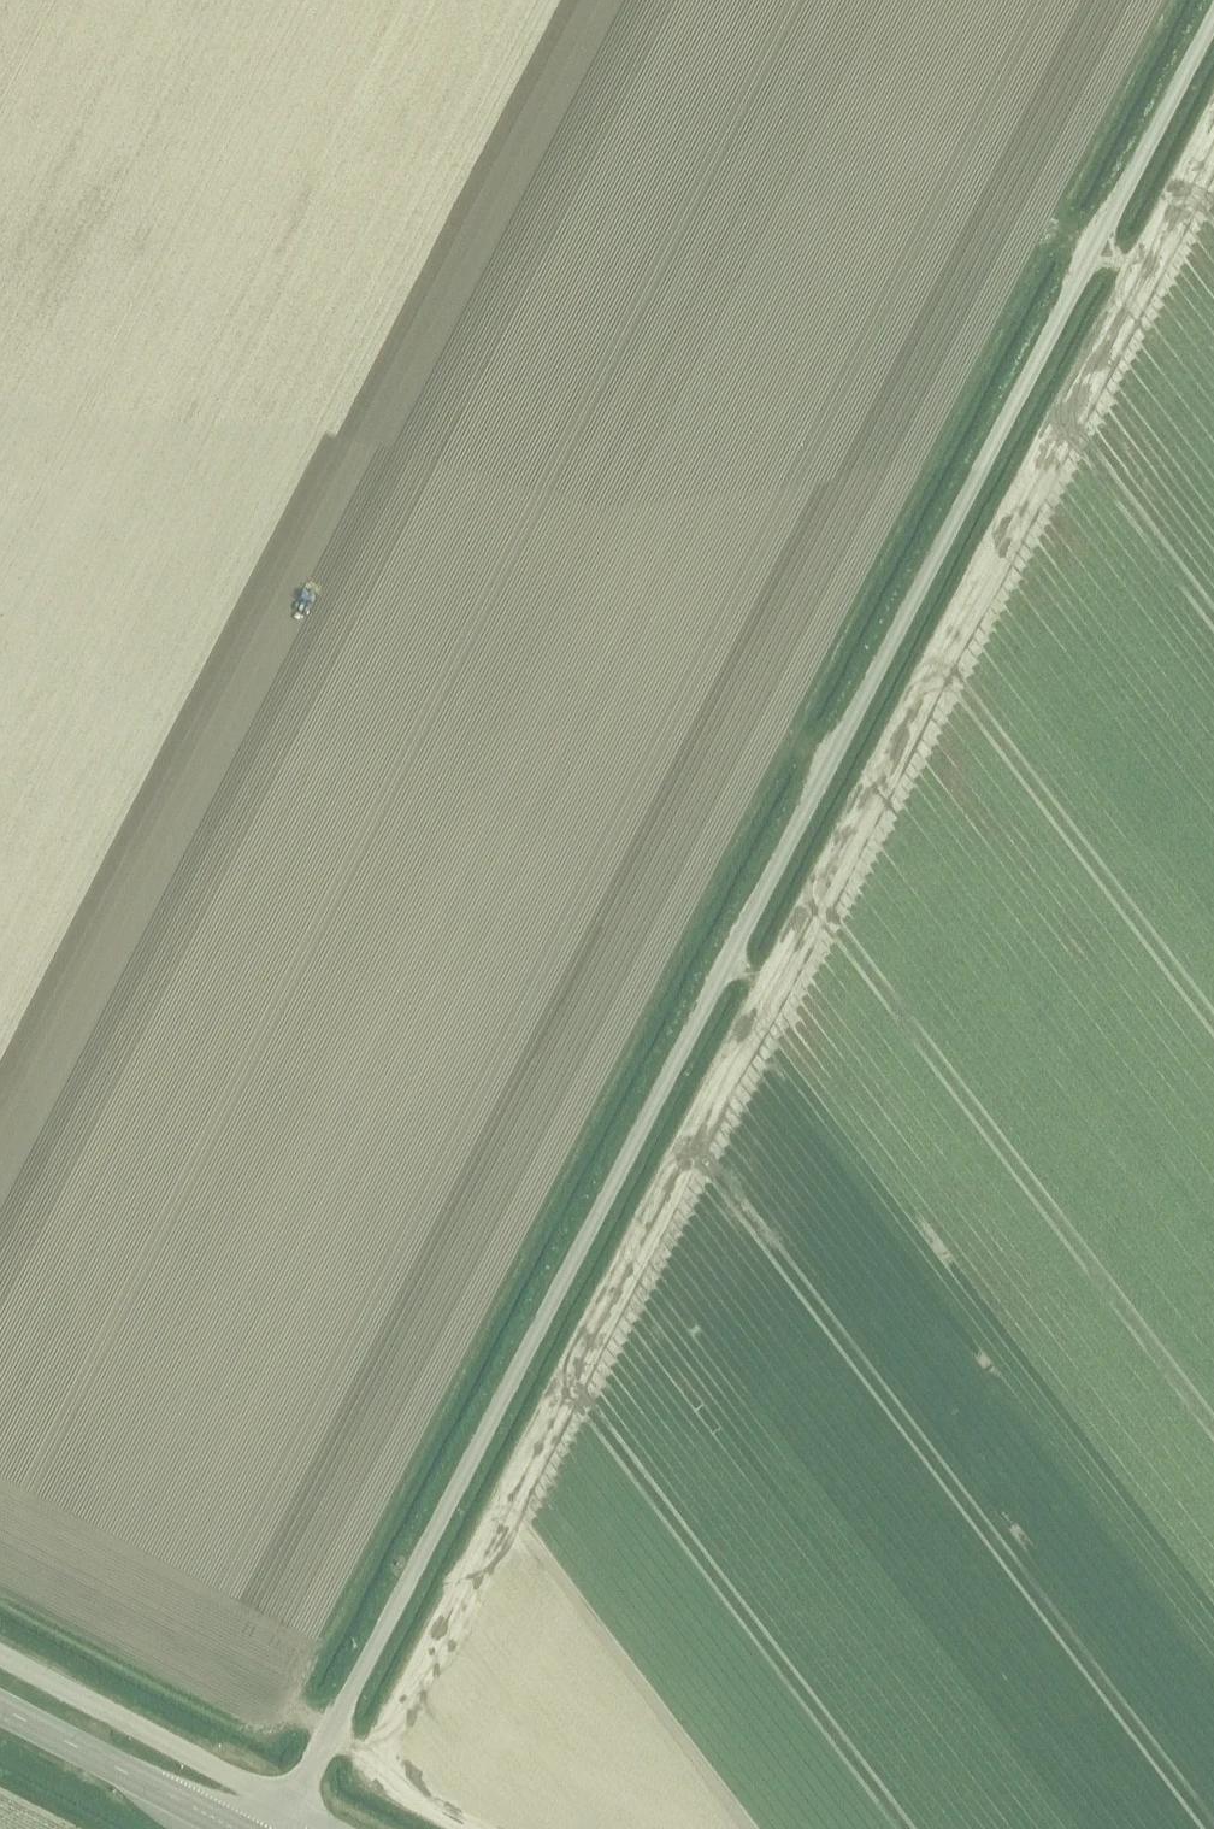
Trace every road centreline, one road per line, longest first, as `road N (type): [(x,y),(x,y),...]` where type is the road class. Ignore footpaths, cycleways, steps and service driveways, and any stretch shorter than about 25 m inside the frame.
road 1 (unclassified): [(293,1806),(1213,16)]
road 2 (unclassified): [(293,1806),(0,1654)]
road 3 (tertiary): [(235,1828),(0,1707)]

